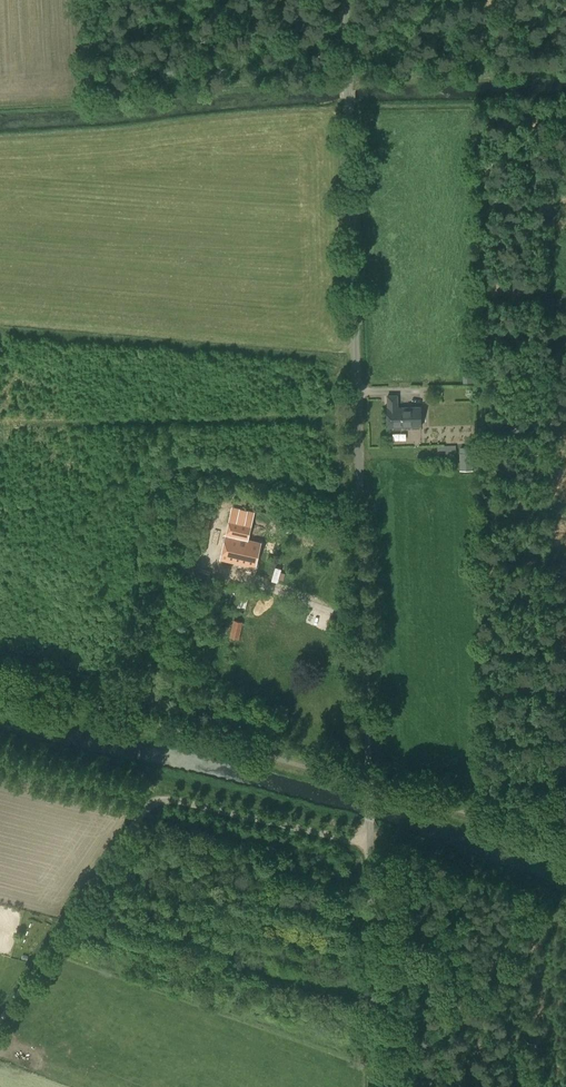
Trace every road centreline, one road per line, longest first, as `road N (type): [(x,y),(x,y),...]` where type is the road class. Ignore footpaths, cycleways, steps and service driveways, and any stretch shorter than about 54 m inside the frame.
road 1 (unclassified): [(368,844),(345,0)]
road 2 (unclassified): [(0,1019),(124,835),(157,800),(368,844)]
road 3 (unclassified): [(373,1086),(368,844)]

